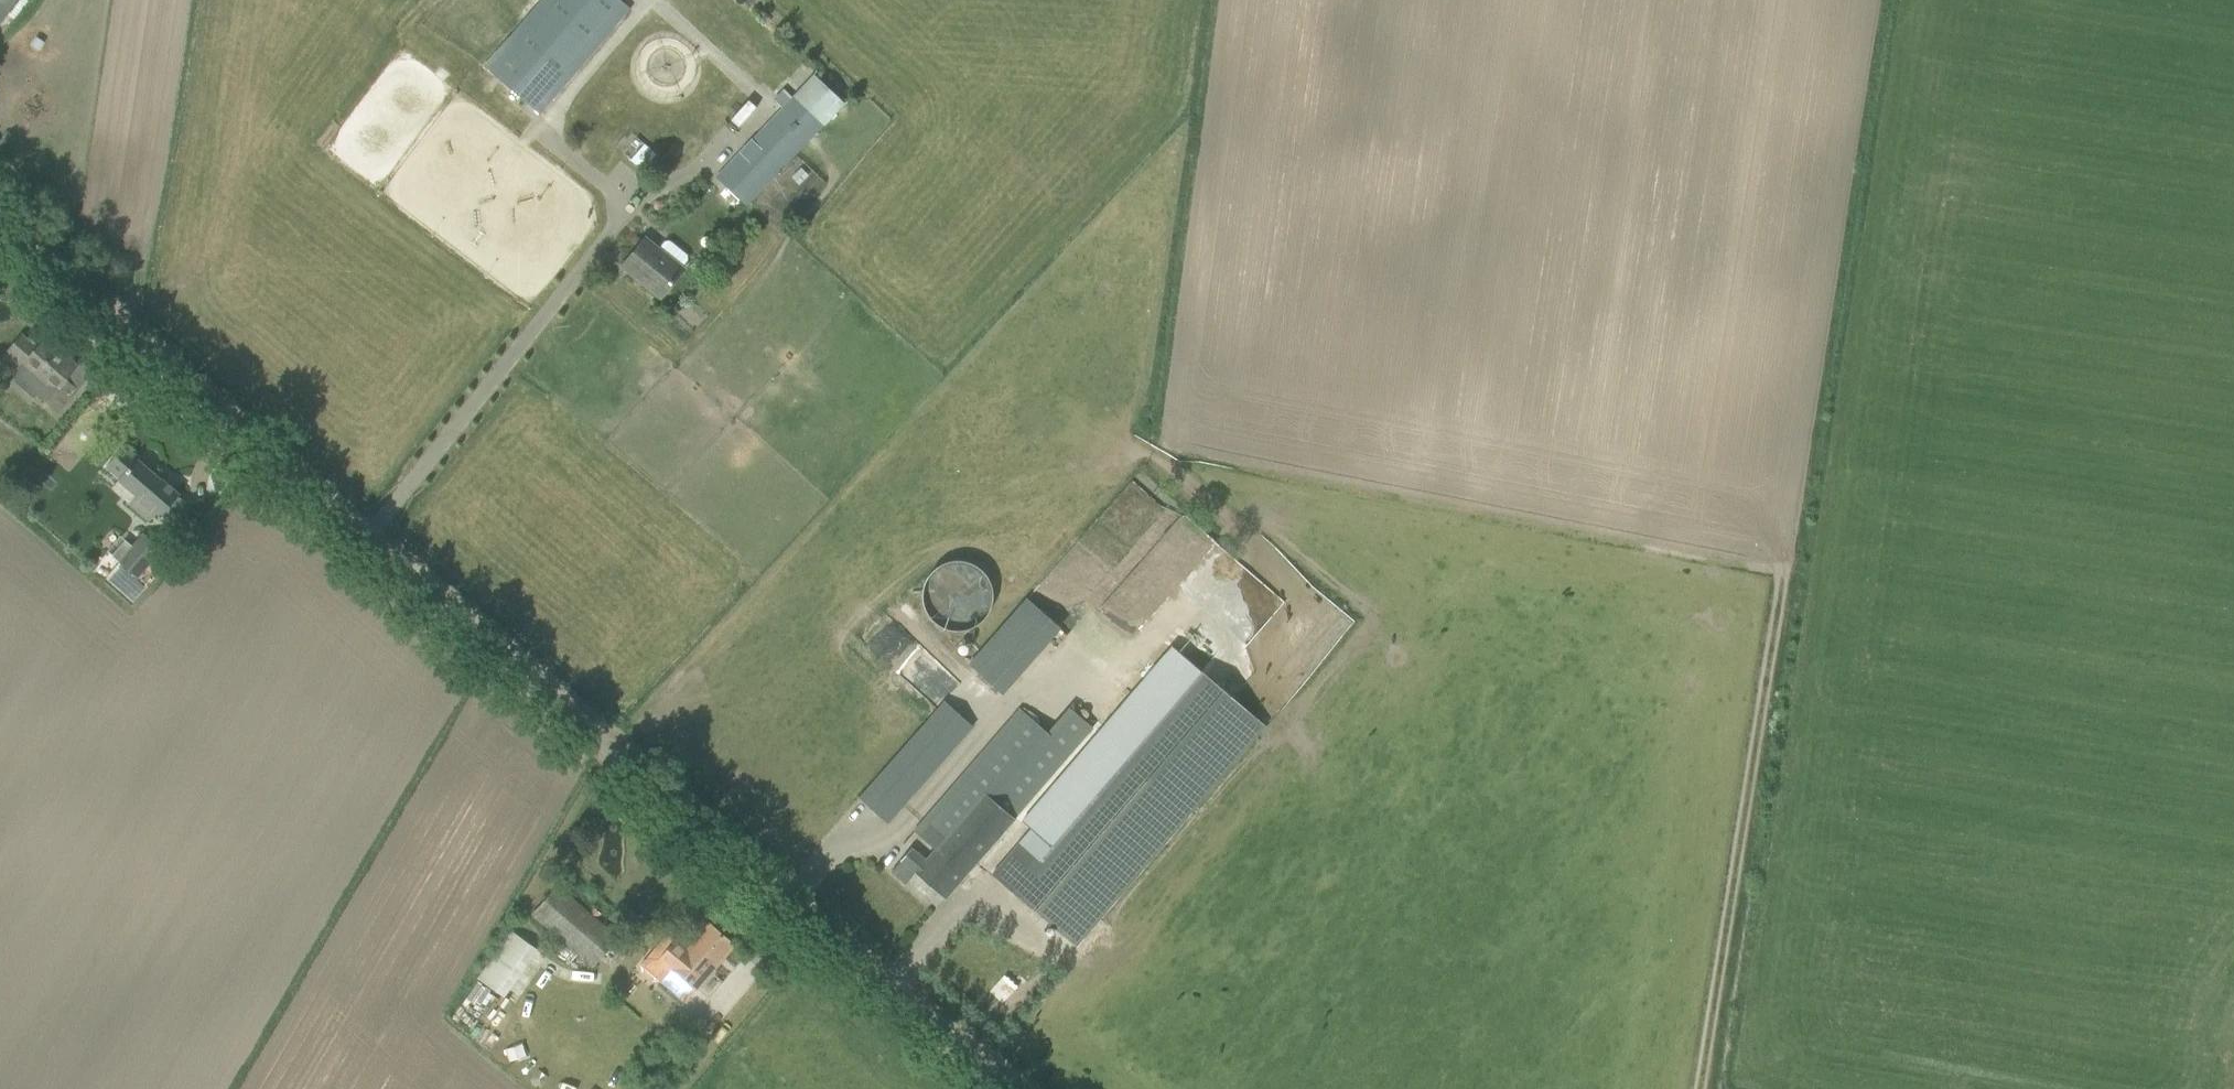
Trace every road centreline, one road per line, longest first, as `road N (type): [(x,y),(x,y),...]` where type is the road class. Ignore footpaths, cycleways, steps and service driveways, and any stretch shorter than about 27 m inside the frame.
road 1 (unclassified): [(1028,1088),(0,228)]

